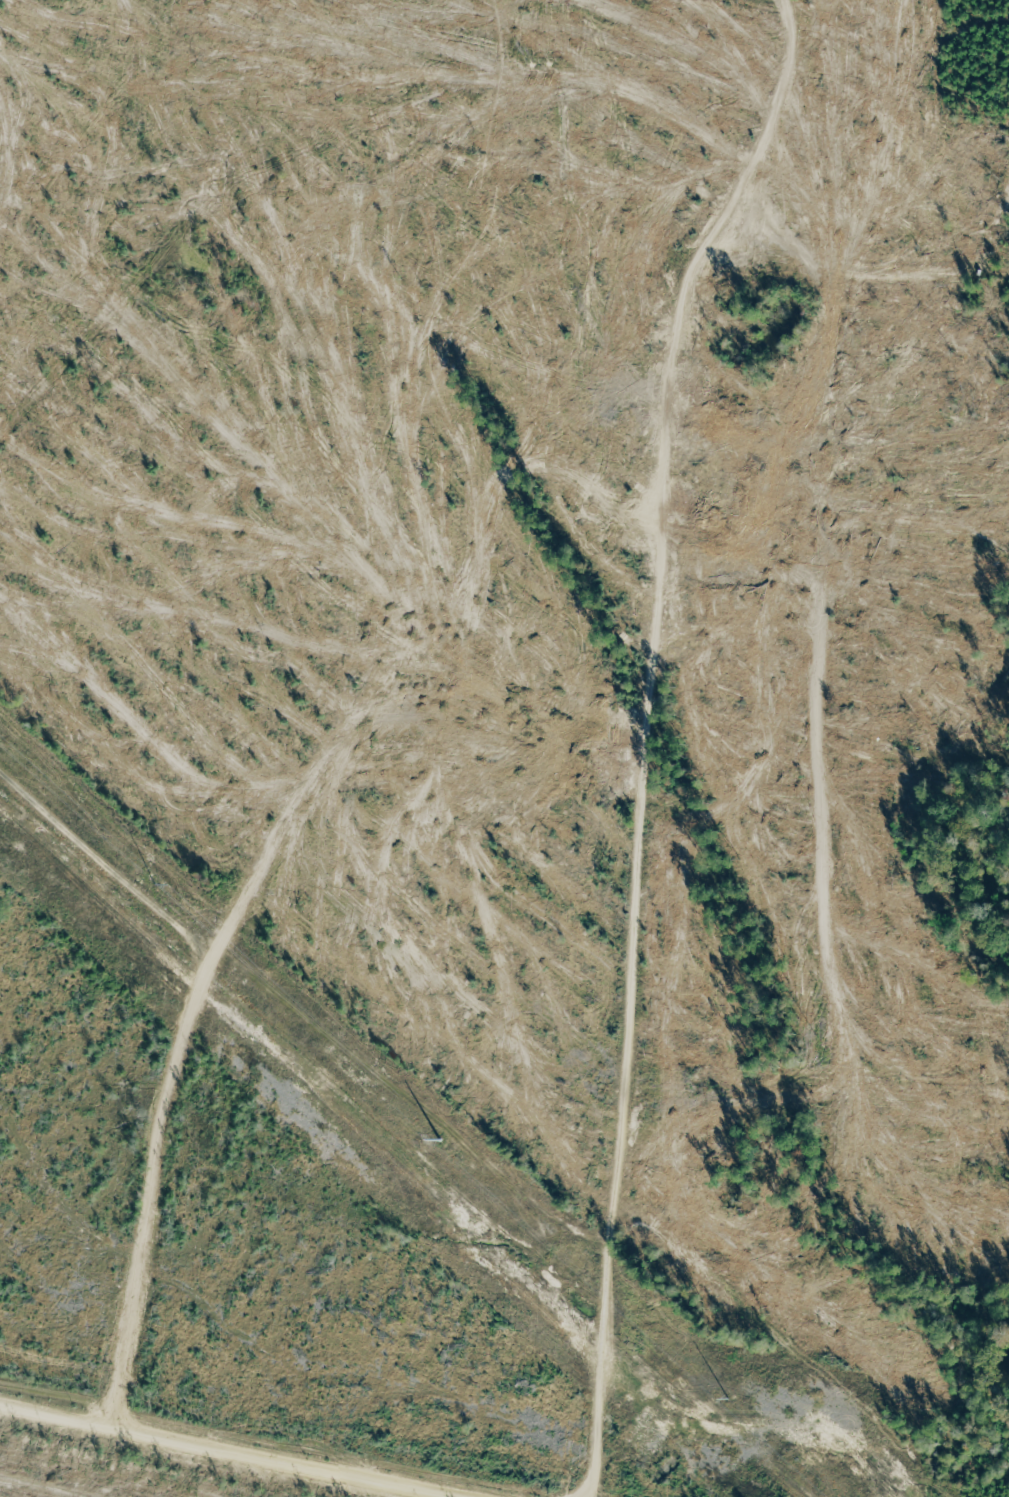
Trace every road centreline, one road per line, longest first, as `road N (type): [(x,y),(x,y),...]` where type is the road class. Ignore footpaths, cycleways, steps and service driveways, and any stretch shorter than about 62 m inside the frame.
road 1 (residential): [(540,1496),(0,1391)]

